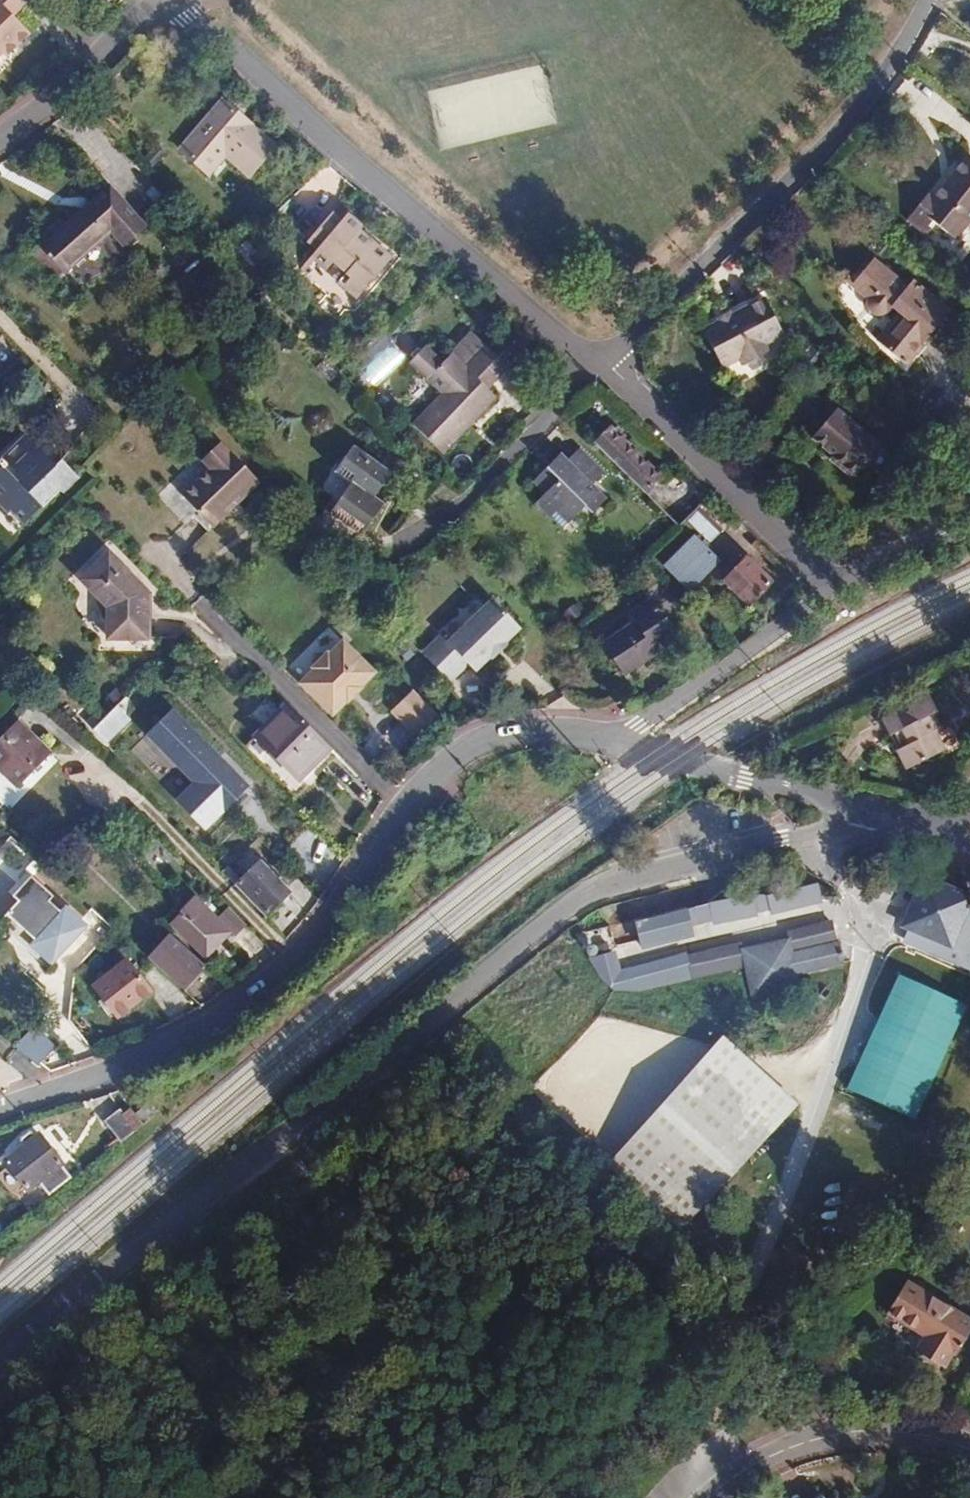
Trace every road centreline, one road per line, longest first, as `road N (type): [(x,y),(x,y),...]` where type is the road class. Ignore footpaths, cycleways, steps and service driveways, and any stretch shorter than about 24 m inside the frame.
road 1 (residential): [(860,809),(852,825),(592,892),(0,1353)]
road 2 (unclassified): [(617,744),(519,734),(463,752),(425,788),(316,949),(266,995),(167,1051),(0,1112)]
road 3 (residential): [(174,0),(560,338),(605,362)]
road 4 (residential): [(605,362),(831,152),(915,0)]
road 5 (residential): [(605,362),(842,596)]
road 6 (residential): [(969,1453),(897,1436),(833,1441),(736,1470),(703,1497)]
road 7 (residential): [(617,744),(842,596)]
road 8 (unclassified): [(860,809),(617,744)]
road 9 (residential): [(166,0),(0,139)]
road 10 (residential): [(842,596),(969,537)]

